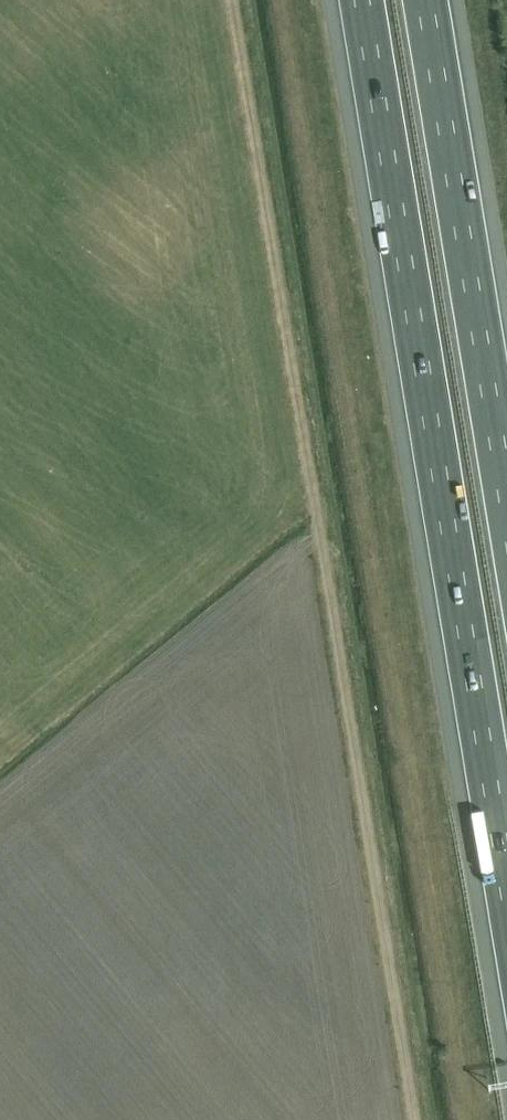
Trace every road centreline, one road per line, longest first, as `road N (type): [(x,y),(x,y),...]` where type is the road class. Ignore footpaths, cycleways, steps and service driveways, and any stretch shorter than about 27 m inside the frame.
road 1 (track): [(417,1119),(232,0)]
road 2 (motorway): [(361,0),(506,888)]
road 3 (motorway): [(506,486),(428,0)]

